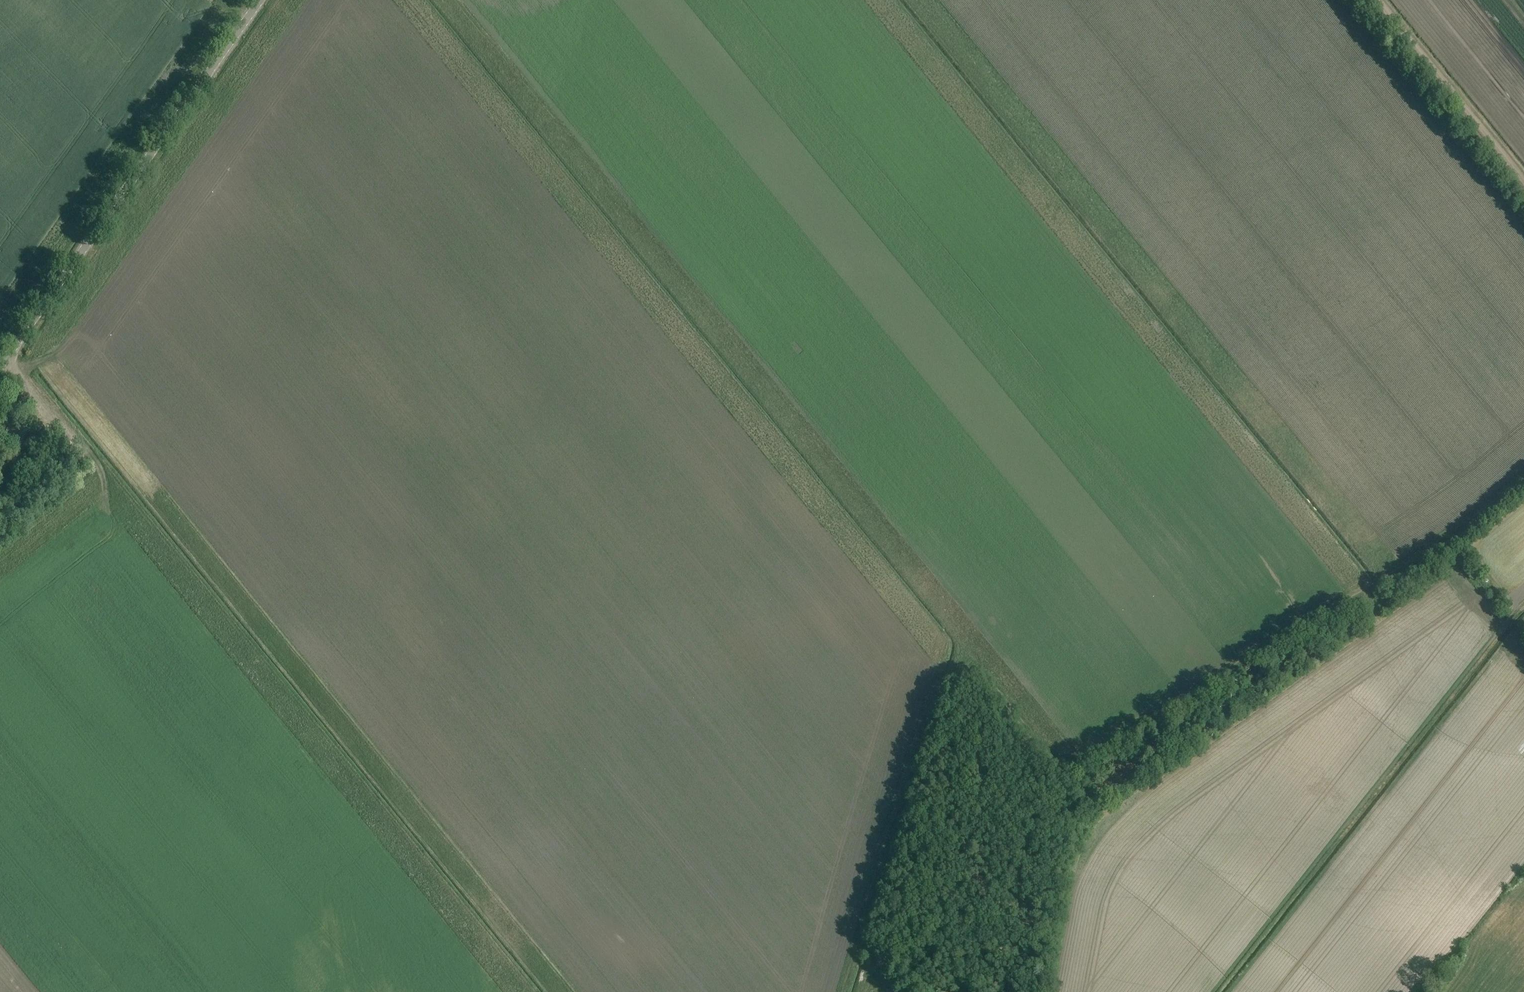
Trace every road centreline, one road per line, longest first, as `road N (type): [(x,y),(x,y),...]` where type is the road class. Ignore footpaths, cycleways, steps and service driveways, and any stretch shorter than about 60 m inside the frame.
road 1 (tertiary): [(0,368),(261,0)]
road 2 (track): [(1523,477),(1451,540),(1290,638)]
road 3 (track): [(1523,178),(1378,0)]

